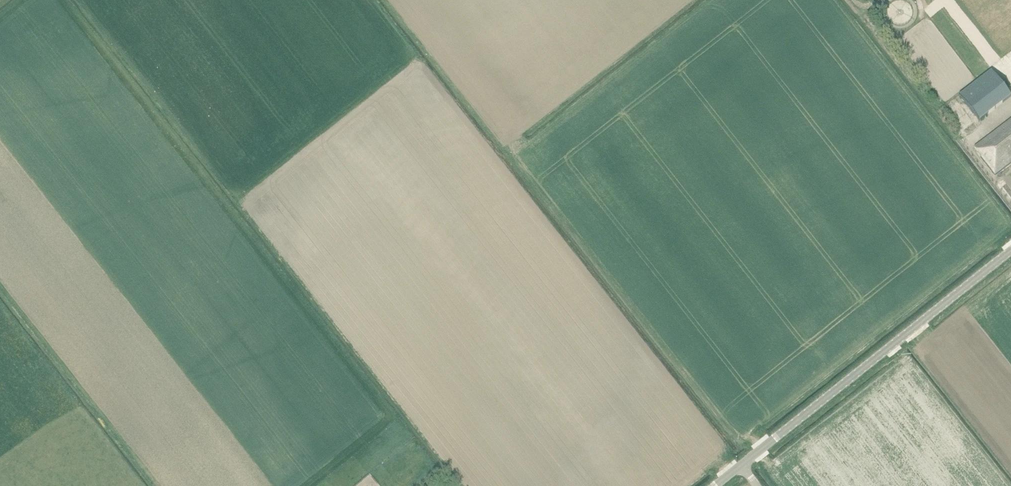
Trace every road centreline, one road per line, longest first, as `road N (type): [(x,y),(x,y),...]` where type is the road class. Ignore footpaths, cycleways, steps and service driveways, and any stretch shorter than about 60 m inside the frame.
road 1 (unclassified): [(718,485),(1010,251)]

